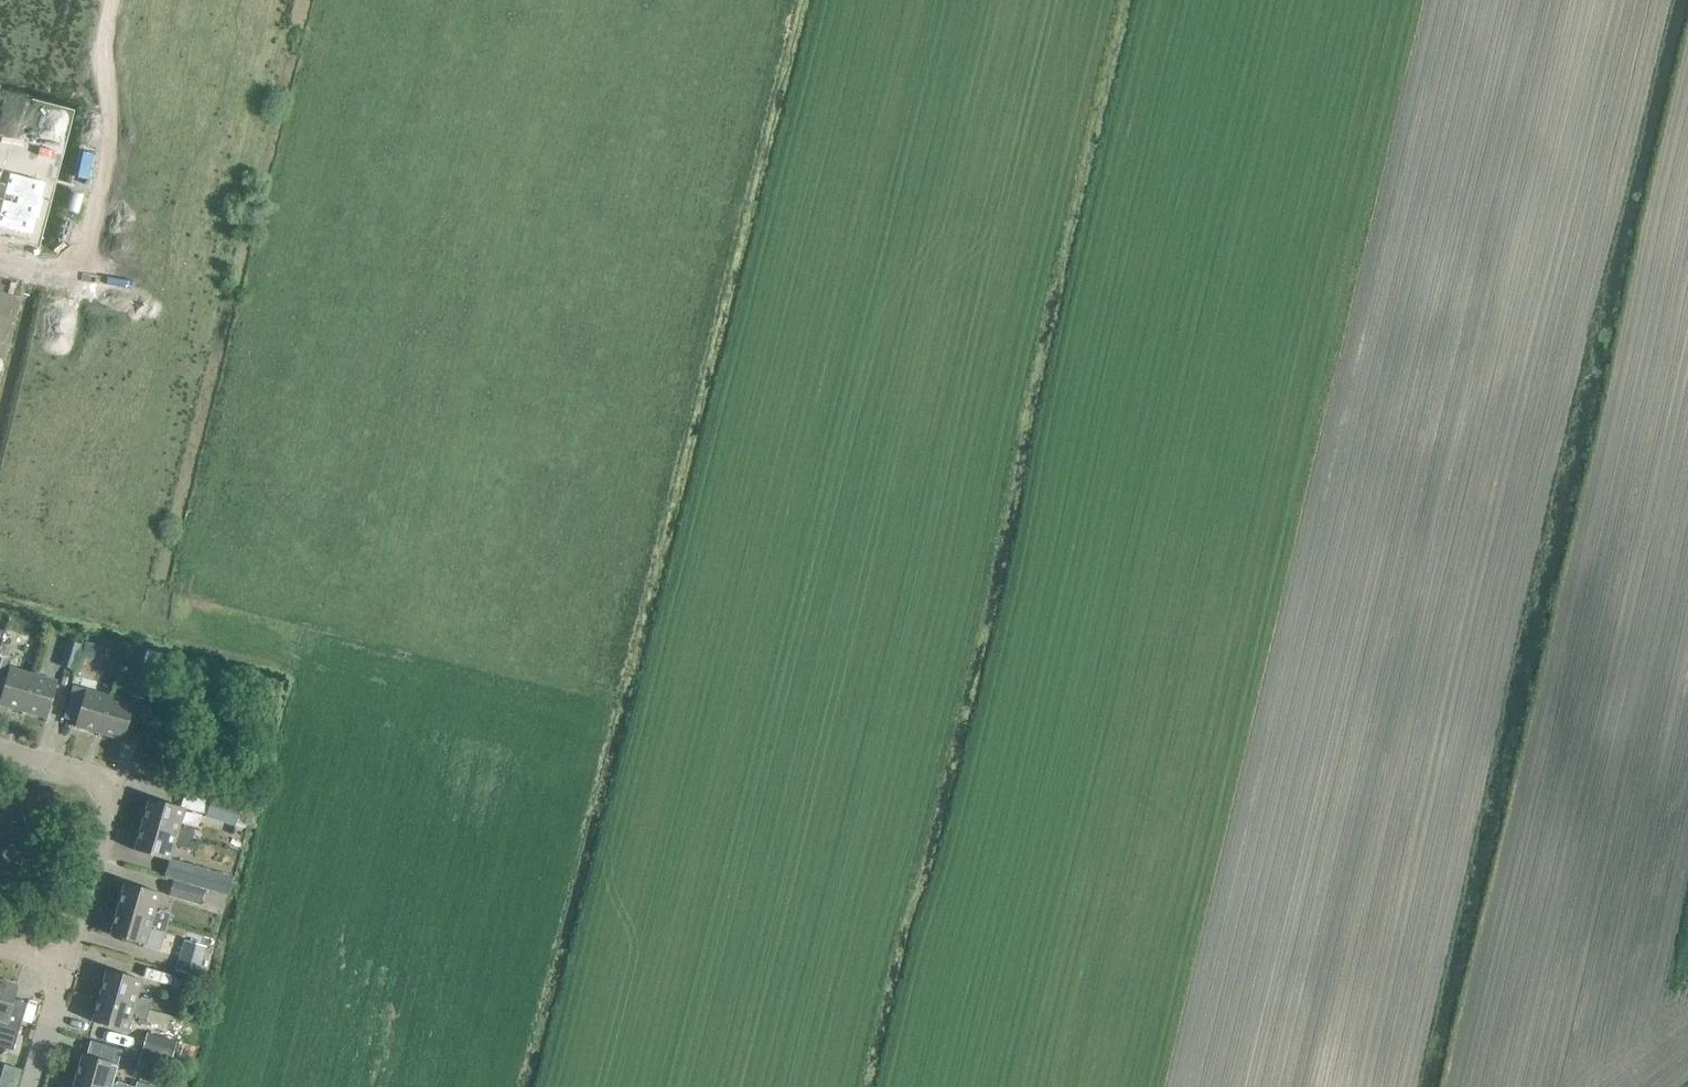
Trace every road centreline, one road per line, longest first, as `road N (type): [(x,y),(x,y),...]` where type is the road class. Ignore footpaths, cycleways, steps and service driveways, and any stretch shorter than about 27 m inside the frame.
road 1 (residential): [(0,752),(117,785),(76,932)]
road 2 (residential): [(66,965),(31,1086)]

